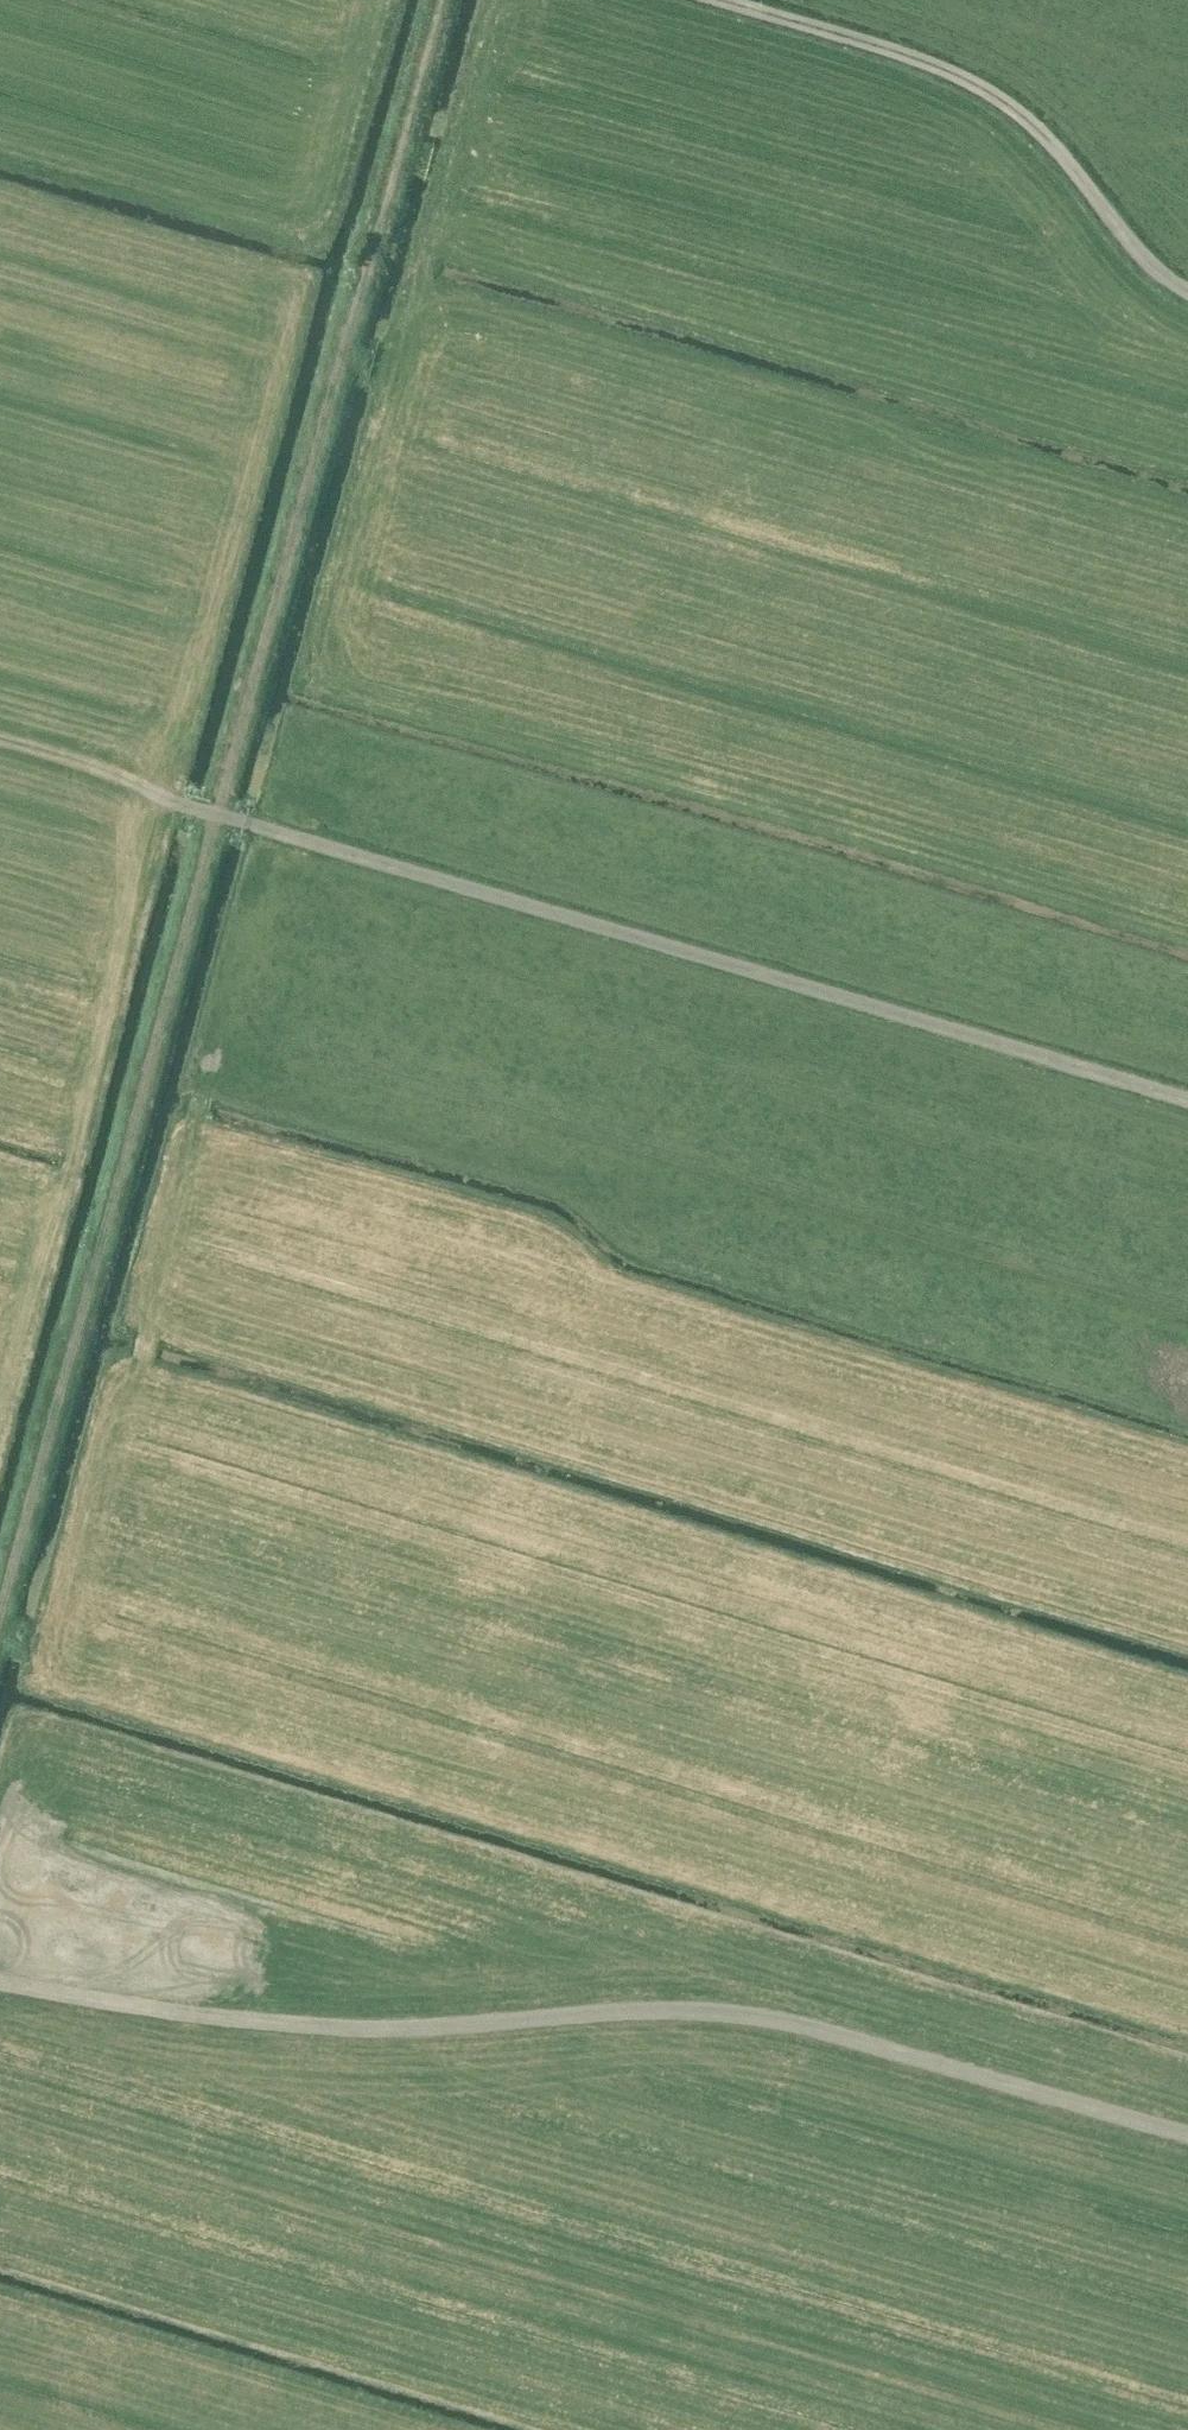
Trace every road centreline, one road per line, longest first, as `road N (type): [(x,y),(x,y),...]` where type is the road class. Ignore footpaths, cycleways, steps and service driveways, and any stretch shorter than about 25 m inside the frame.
road 1 (track): [(0,1598),(439,0)]
road 2 (track): [(1187,2139),(803,2029),(744,2019),(681,2013),(327,2032),(0,1987)]

